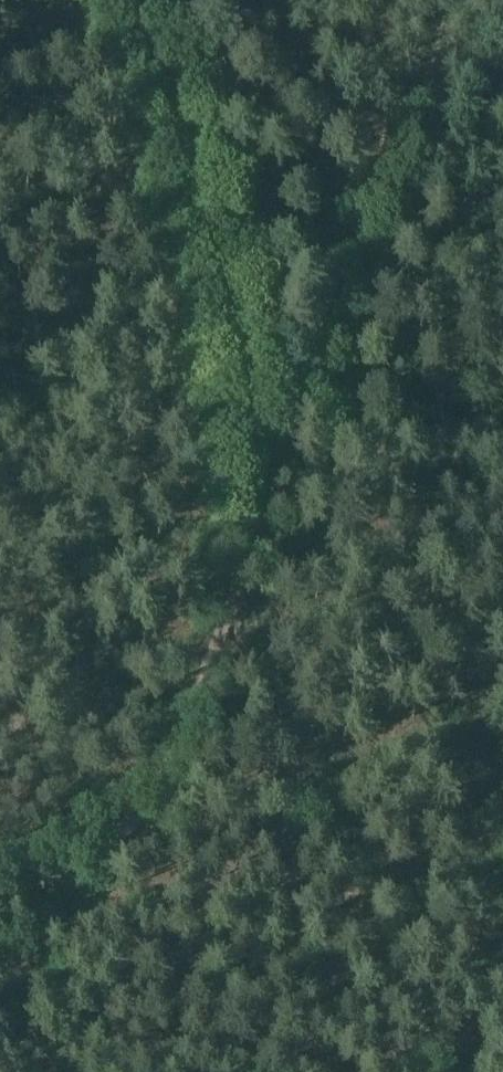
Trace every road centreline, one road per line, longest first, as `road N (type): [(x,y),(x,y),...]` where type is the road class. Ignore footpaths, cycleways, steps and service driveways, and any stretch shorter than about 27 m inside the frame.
road 1 (track): [(260,508),(445,0)]
road 2 (track): [(260,508),(181,123),(132,0)]
road 3 (track): [(458,1071),(404,942),(221,618)]
road 4 (track): [(0,876),(151,778),(177,747),(221,618)]

